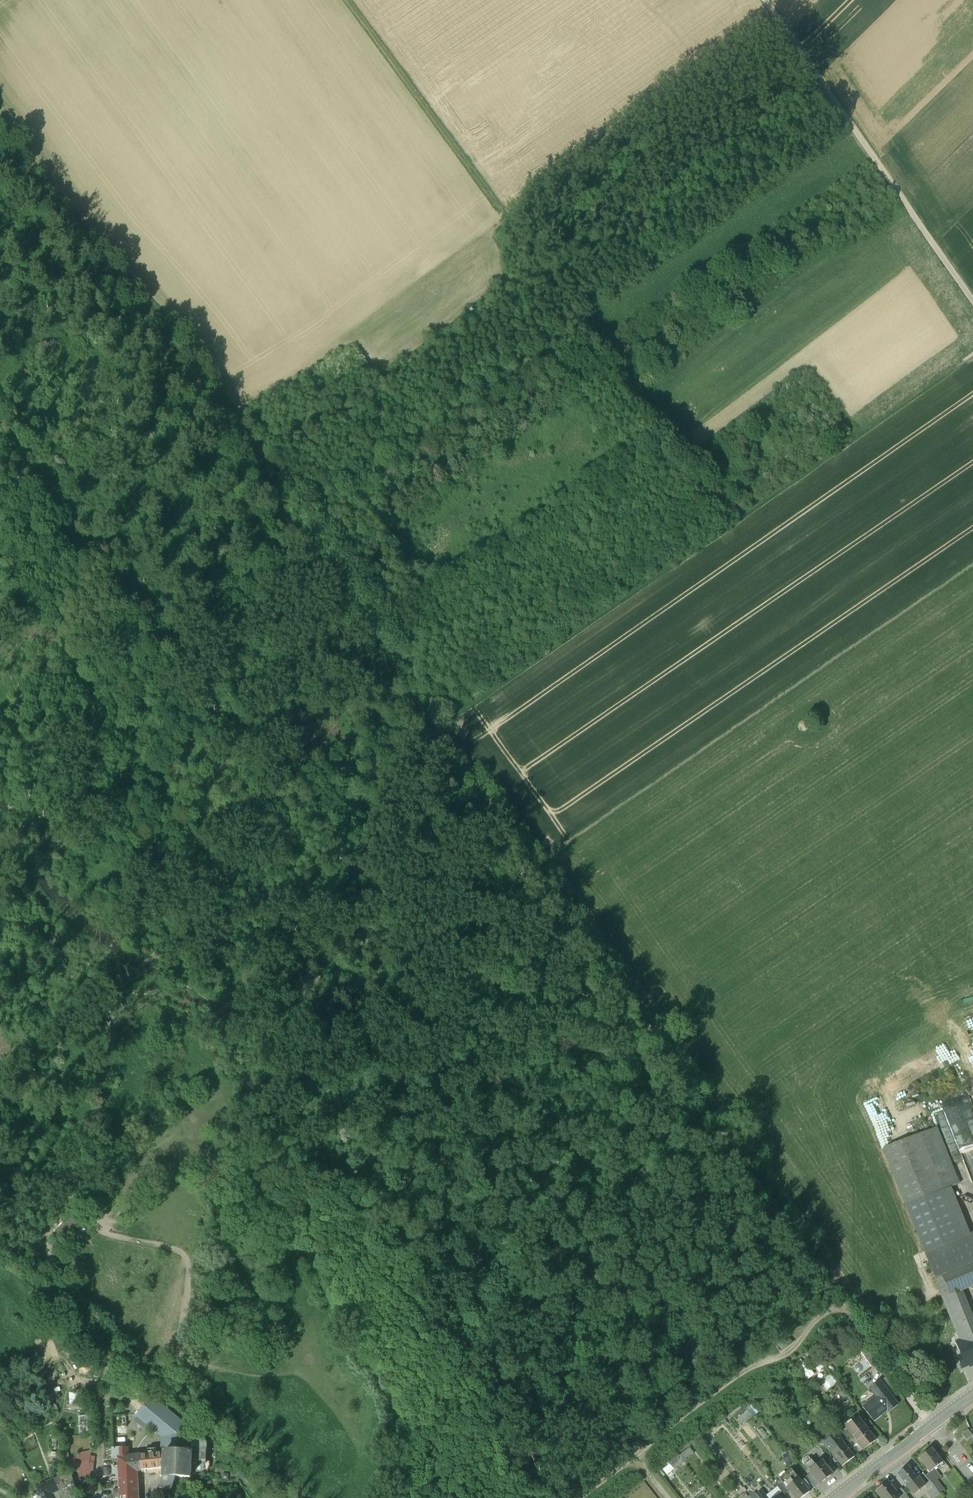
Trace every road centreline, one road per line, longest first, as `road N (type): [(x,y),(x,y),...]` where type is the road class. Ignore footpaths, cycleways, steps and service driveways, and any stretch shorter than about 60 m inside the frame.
road 1 (track): [(843,1305),(301,525)]
road 2 (track): [(972,354),(434,723)]
road 3 (track): [(731,524),(348,0)]
road 4 (track): [(301,525),(188,357),(0,142)]
road 5 (track): [(443,967),(179,639)]
road 6 (track): [(602,1411),(392,1076)]
road 7 (track): [(766,0),(972,301)]
road 8 (track): [(120,1201),(98,1225),(109,1235),(186,1258),(172,1378),(67,1378)]
road 9 (track): [(179,639),(0,414)]
road 10 (track): [(639,1458),(843,1305)]
road 11 (track): [(301,525),(252,562),(248,581),(179,639)]
road 12 (track): [(932,1424),(843,1305)]
road 13 (track): [(544,880),(443,967)]

